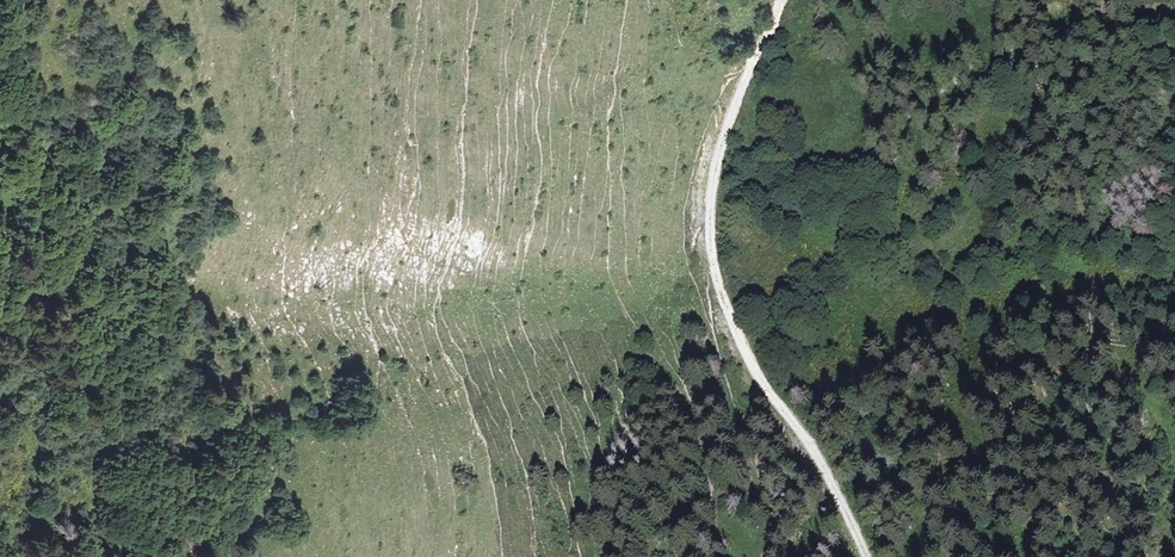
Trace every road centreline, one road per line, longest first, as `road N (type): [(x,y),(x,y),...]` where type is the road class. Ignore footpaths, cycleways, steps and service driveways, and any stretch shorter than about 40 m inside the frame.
road 1 (track): [(865,556),(829,477),(758,379),(713,267),(709,230),(728,122),(781,0)]

